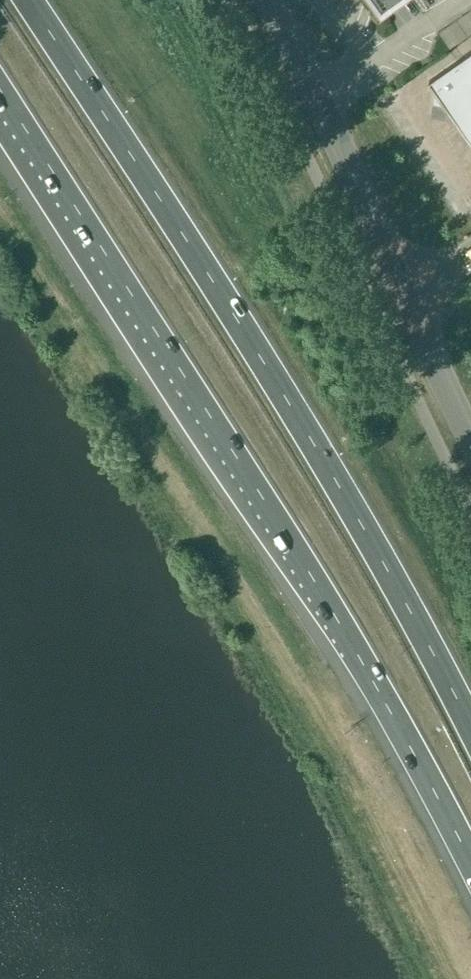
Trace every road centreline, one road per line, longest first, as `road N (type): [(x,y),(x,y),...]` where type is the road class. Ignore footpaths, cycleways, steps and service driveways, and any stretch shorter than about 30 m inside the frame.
road 1 (trunk): [(429,644),(27,0)]
road 2 (trunk): [(0,93),(271,520)]
road 3 (motorway): [(271,520),(376,685),(470,867)]
road 4 (tertiary): [(404,289),(266,0)]
road 5 (tertiary): [(470,433),(404,289)]

